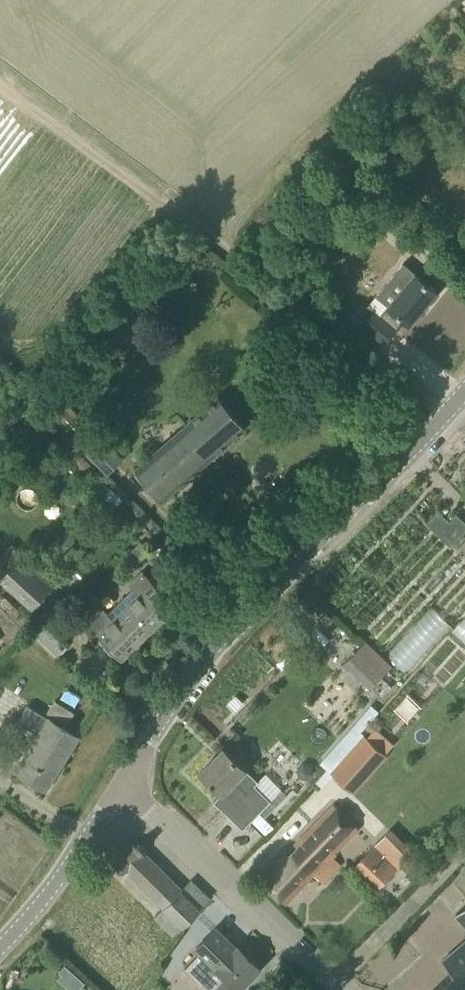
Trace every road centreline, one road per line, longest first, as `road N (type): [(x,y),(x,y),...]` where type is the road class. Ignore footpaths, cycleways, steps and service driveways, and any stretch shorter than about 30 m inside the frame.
road 1 (track): [(0,84),(23,110),(445,413)]
road 2 (unclassified): [(121,788),(206,656),(464,389)]
road 3 (unclassified): [(340,989),(121,788)]
road 4 (unclassified): [(0,947),(121,788)]
road 5 (unclassified): [(342,989),(464,850)]

